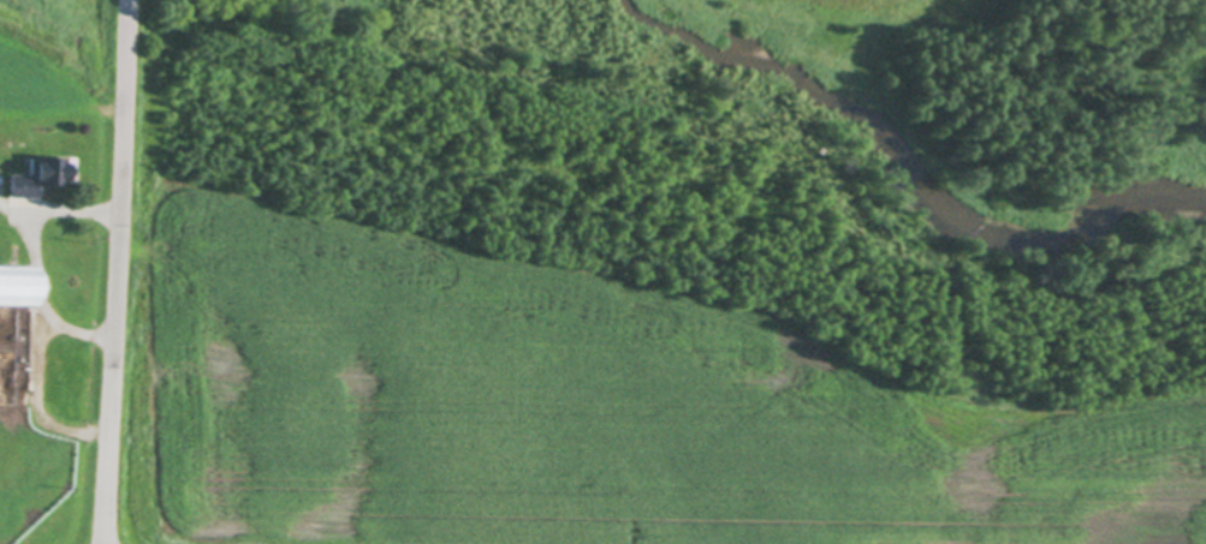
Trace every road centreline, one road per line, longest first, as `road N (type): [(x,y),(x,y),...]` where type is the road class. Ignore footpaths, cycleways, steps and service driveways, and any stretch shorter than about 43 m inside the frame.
road 1 (residential): [(95,543),(121,0)]

